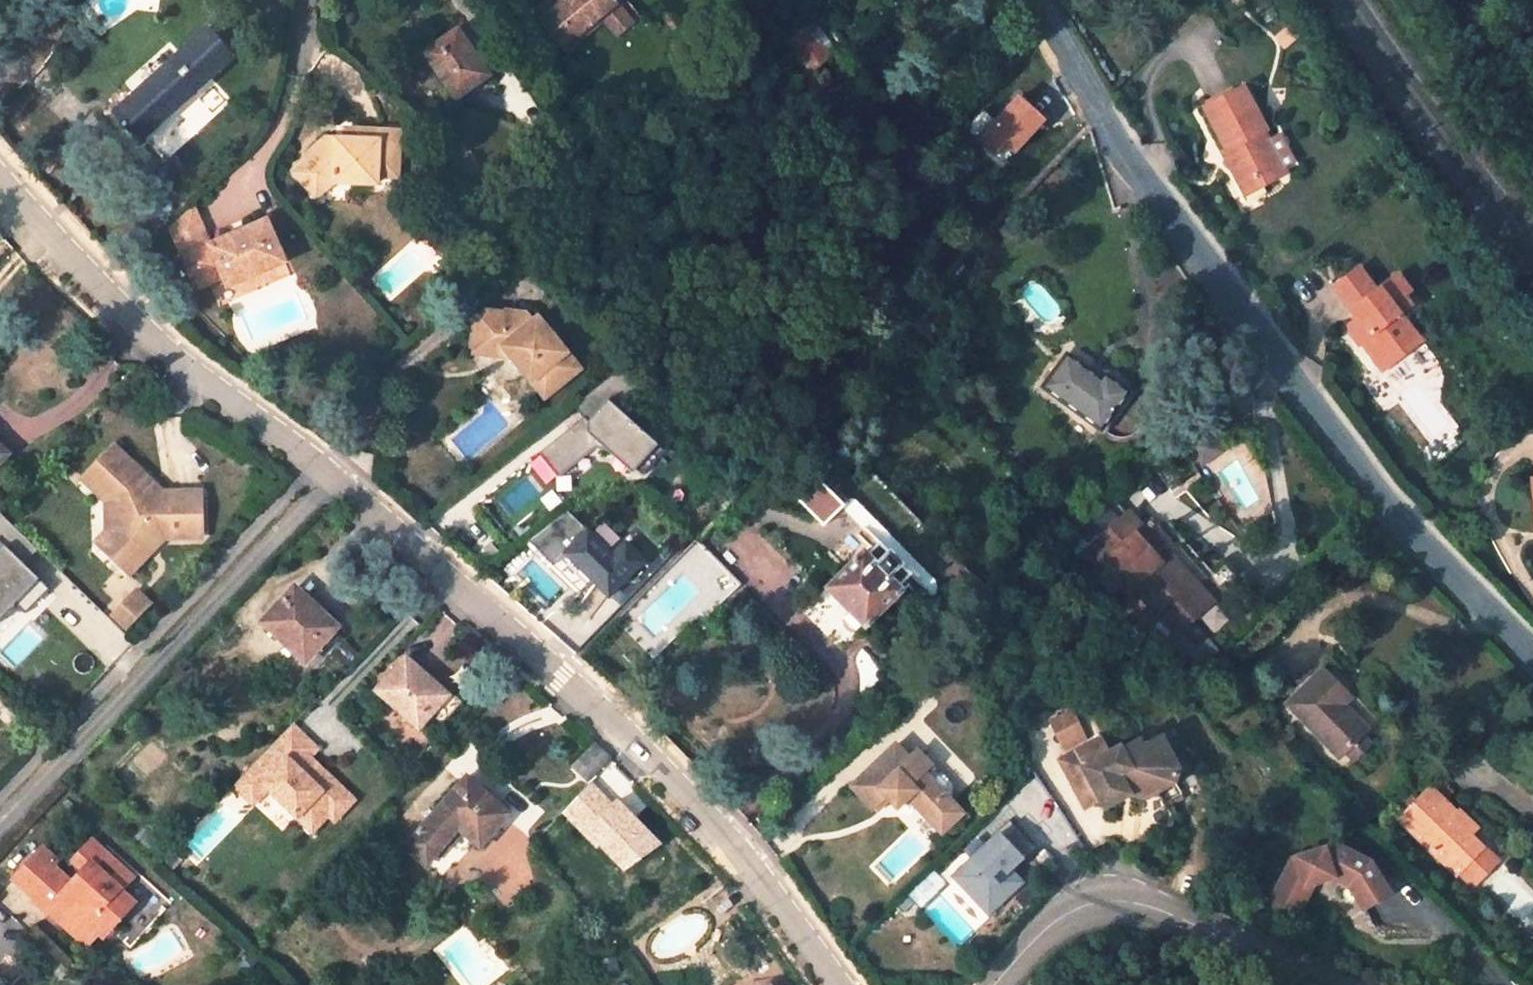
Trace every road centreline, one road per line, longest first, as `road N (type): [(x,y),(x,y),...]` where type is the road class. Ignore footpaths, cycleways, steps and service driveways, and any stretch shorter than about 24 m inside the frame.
road 1 (residential): [(842,984),(742,852),(563,676),(320,461),(158,343),(0,171)]
road 2 (tertiary): [(1037,0),(1101,113),(1313,407),(1410,529),(1532,654)]
road 3 (tertiary): [(1330,984),(1165,912),(1116,901),(1082,906),(1046,928),(995,984)]

